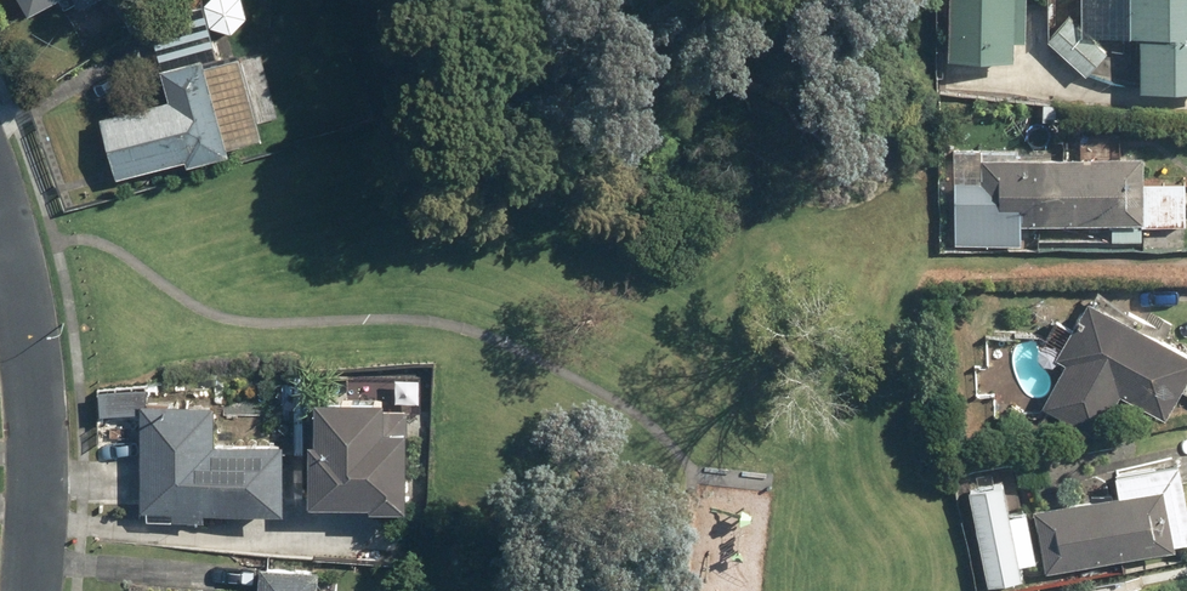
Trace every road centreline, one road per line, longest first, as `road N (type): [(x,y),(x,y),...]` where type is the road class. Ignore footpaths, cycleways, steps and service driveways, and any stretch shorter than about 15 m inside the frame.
road 1 (residential): [(0,202),(34,359),(29,590)]

